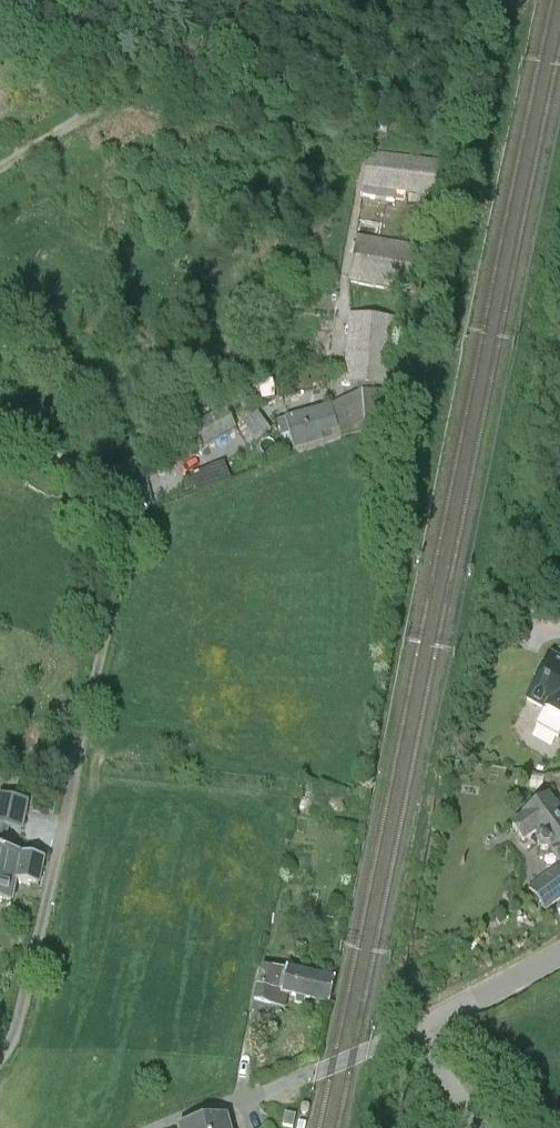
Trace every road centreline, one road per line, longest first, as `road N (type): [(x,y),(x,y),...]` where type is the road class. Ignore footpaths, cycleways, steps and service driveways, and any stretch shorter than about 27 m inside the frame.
road 1 (residential): [(0,1055),(28,989),(132,525),(130,494)]
road 2 (residential): [(170,1127),(421,1033)]
road 3 (residential): [(421,1033),(559,965)]

